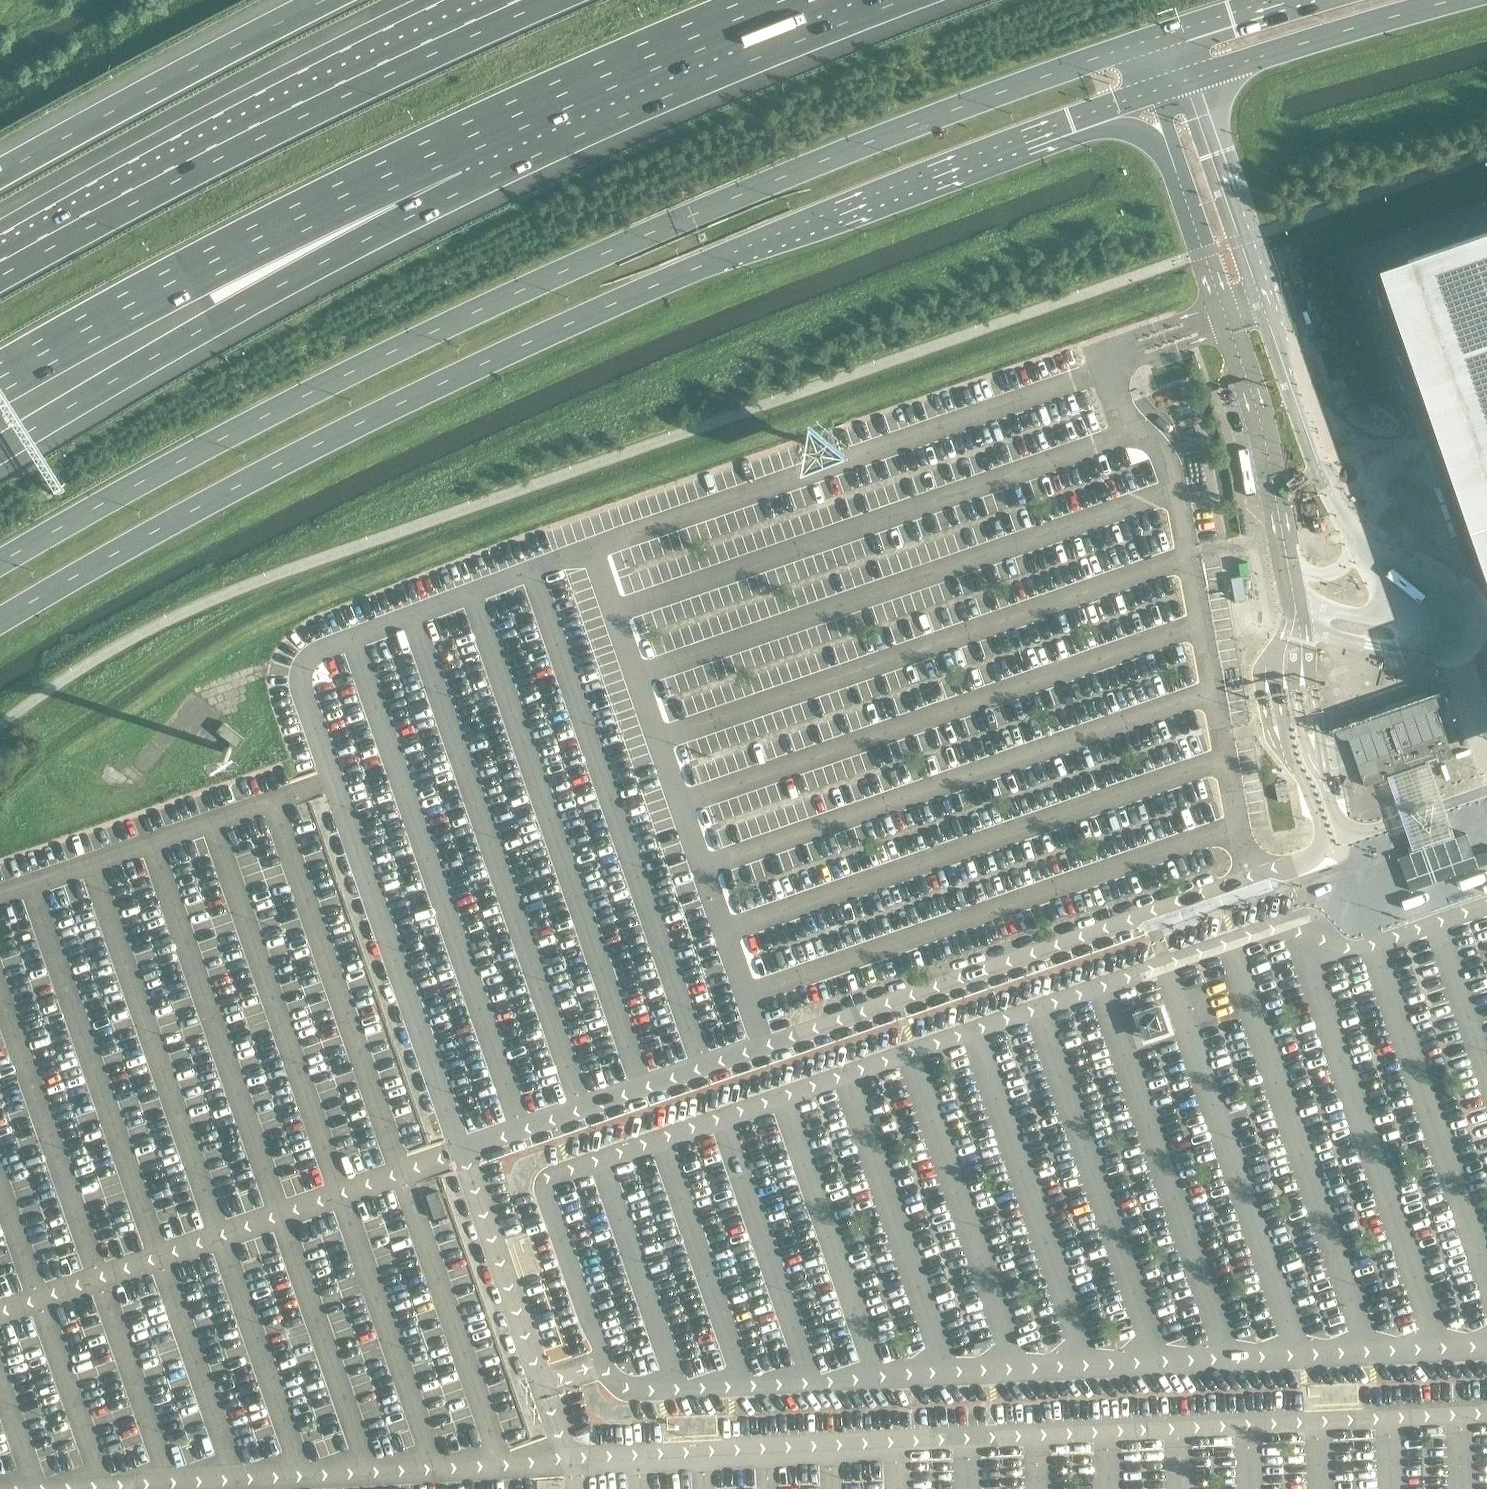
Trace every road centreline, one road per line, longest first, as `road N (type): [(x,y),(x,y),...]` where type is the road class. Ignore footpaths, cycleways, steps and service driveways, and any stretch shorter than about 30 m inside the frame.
road 1 (tertiary): [(1162,36),(650,234),(373,360),(0,565)]
road 2 (tertiary): [(0,623),(226,492),(504,352),(1090,115)]
road 3 (motorway): [(485,16),(255,126),(0,269)]
road 4 (motorway): [(0,449),(223,316),(453,144)]
road 5 (motorway): [(0,376),(196,268),(453,144)]
road 6 (unclassified): [(1174,155),(1260,416),(1296,572)]
road 7 (unclassified): [(1336,455),(1311,423),(1195,78)]
road 8 (motorway): [(324,0),(0,178)]
road 9 (motorway): [(453,144),(780,0)]
road 10 (tertiary): [(1195,78),(1463,0)]
road 11 (tertiary): [(1287,0),(1162,36)]

